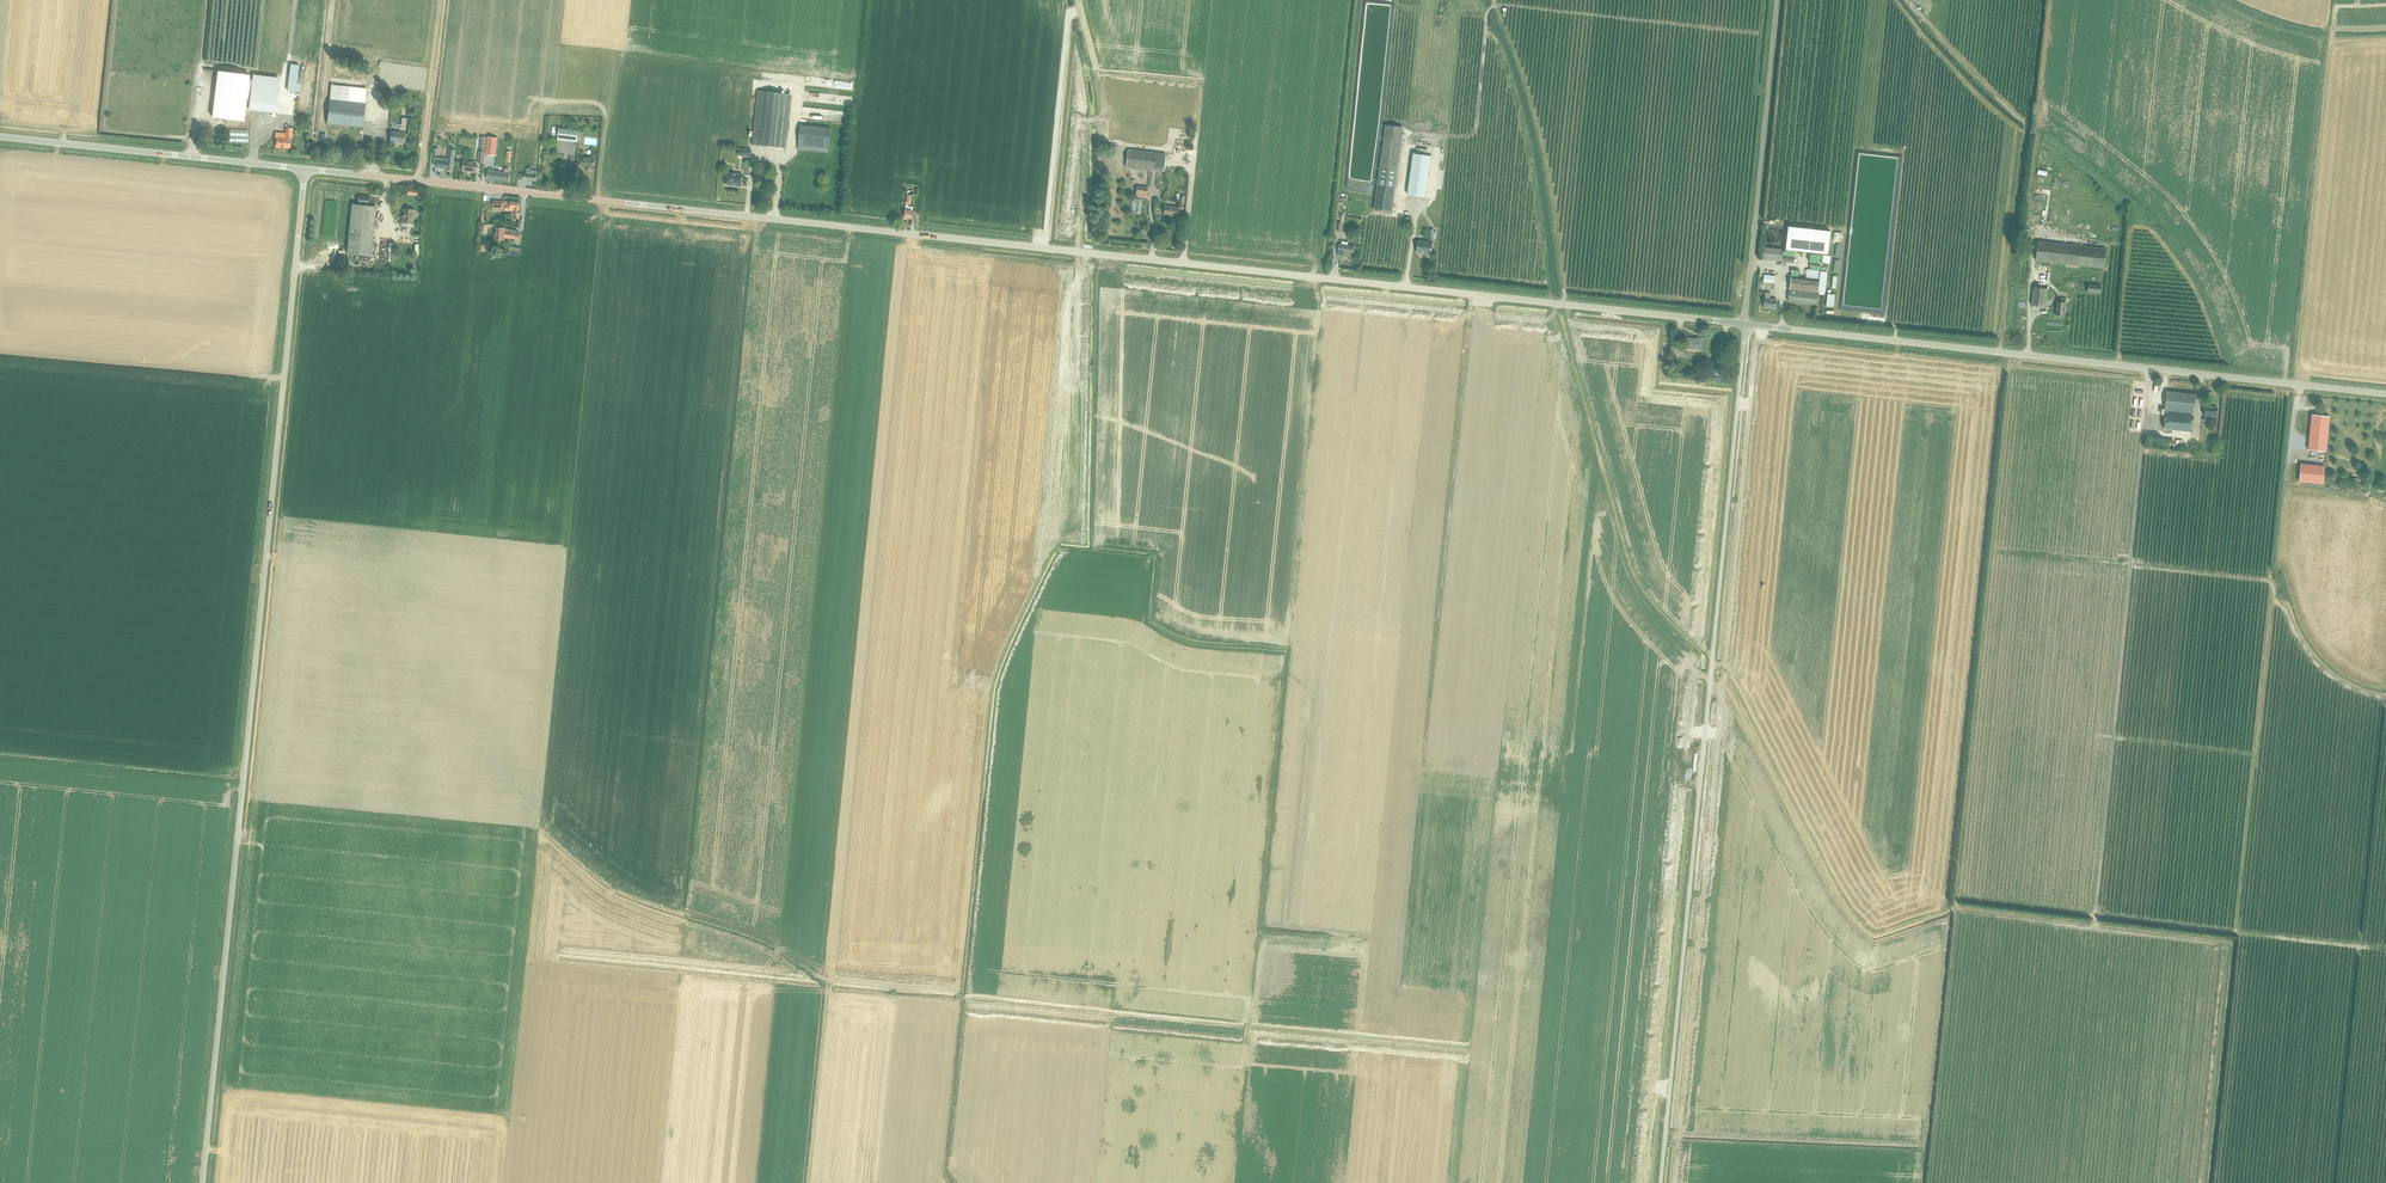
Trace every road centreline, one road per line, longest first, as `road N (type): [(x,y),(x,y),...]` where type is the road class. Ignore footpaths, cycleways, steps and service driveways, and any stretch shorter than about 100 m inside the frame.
road 1 (tertiary): [(1746,325),(306,170)]
road 2 (unclassified): [(202,1182),(306,170)]
road 3 (unclassified): [(1660,1182),(1746,325)]
road 4 (tertiary): [(2385,395),(1746,325)]
road 5 (track): [(1439,137),(1468,137),(1477,128),(1494,7),(1760,34)]
road 6 (unclassified): [(1746,325),(1777,0)]
road 7 (tertiary): [(306,170),(0,138)]

